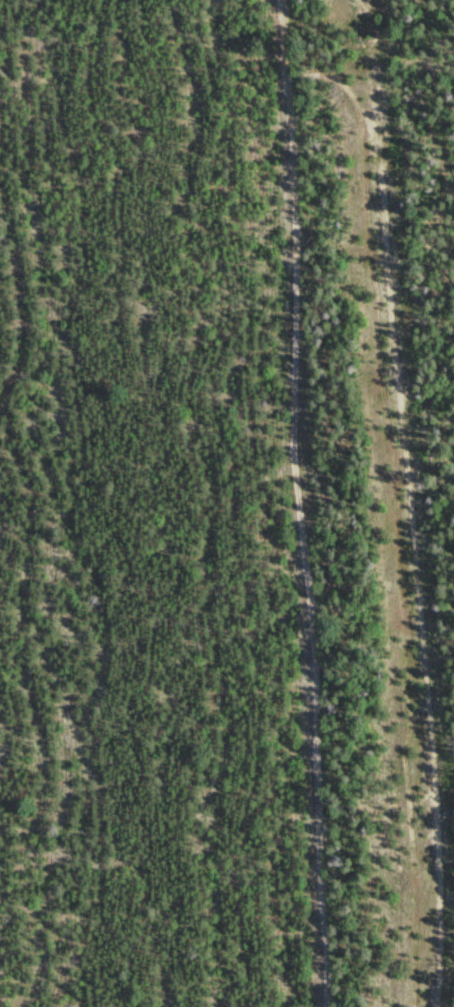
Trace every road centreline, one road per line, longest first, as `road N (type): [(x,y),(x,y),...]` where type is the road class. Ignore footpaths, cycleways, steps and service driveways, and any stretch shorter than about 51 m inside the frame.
road 1 (track): [(282,0),(327,1006)]
road 2 (track): [(437,1006),(442,927),(415,505),(374,123),(322,70),(288,76)]

